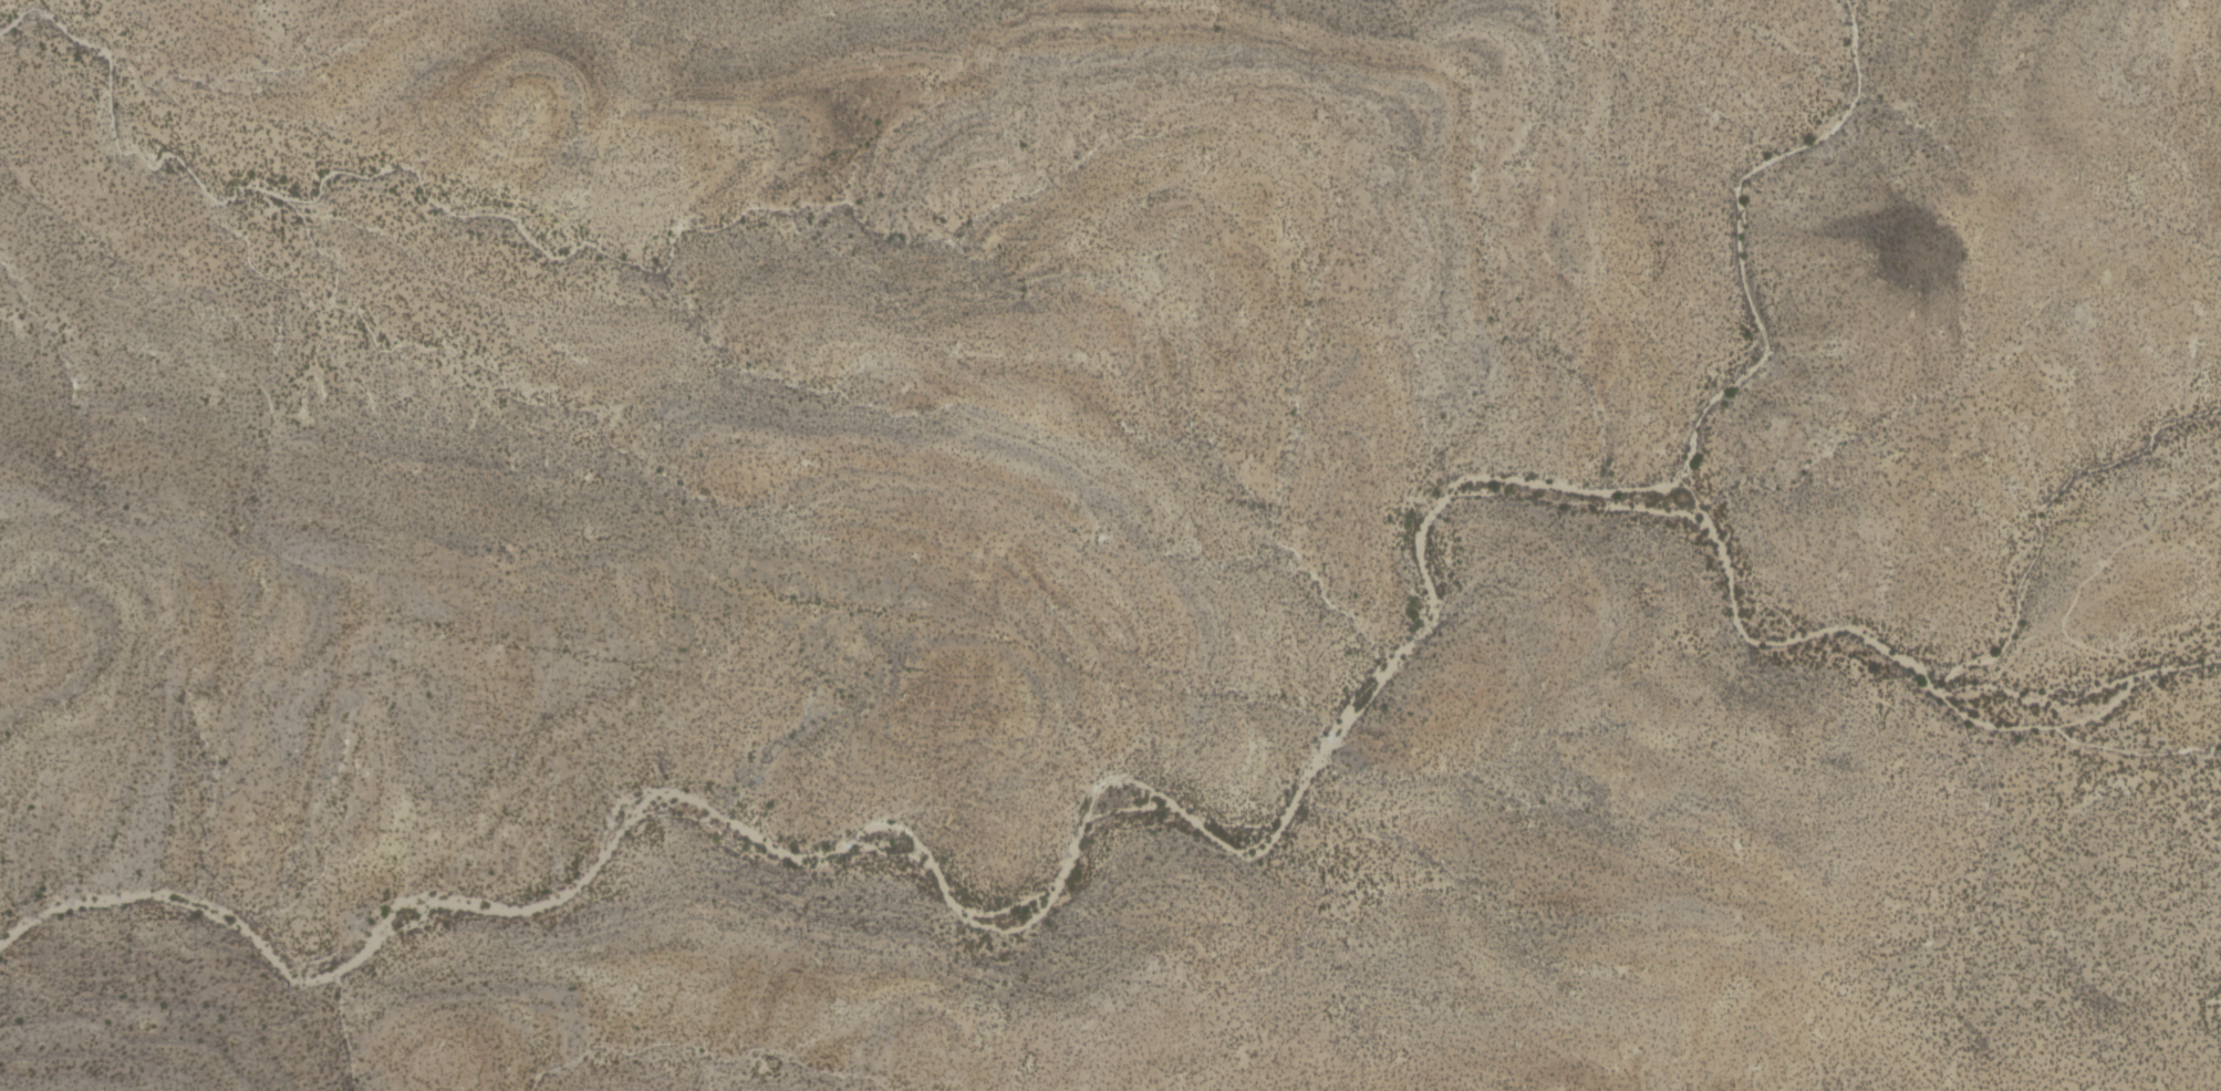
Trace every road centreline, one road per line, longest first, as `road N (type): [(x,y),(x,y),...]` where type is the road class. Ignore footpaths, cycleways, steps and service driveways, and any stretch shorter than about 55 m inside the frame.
road 1 (track): [(2220,757),(2189,713),(2073,642),(2070,592),(2220,486)]

